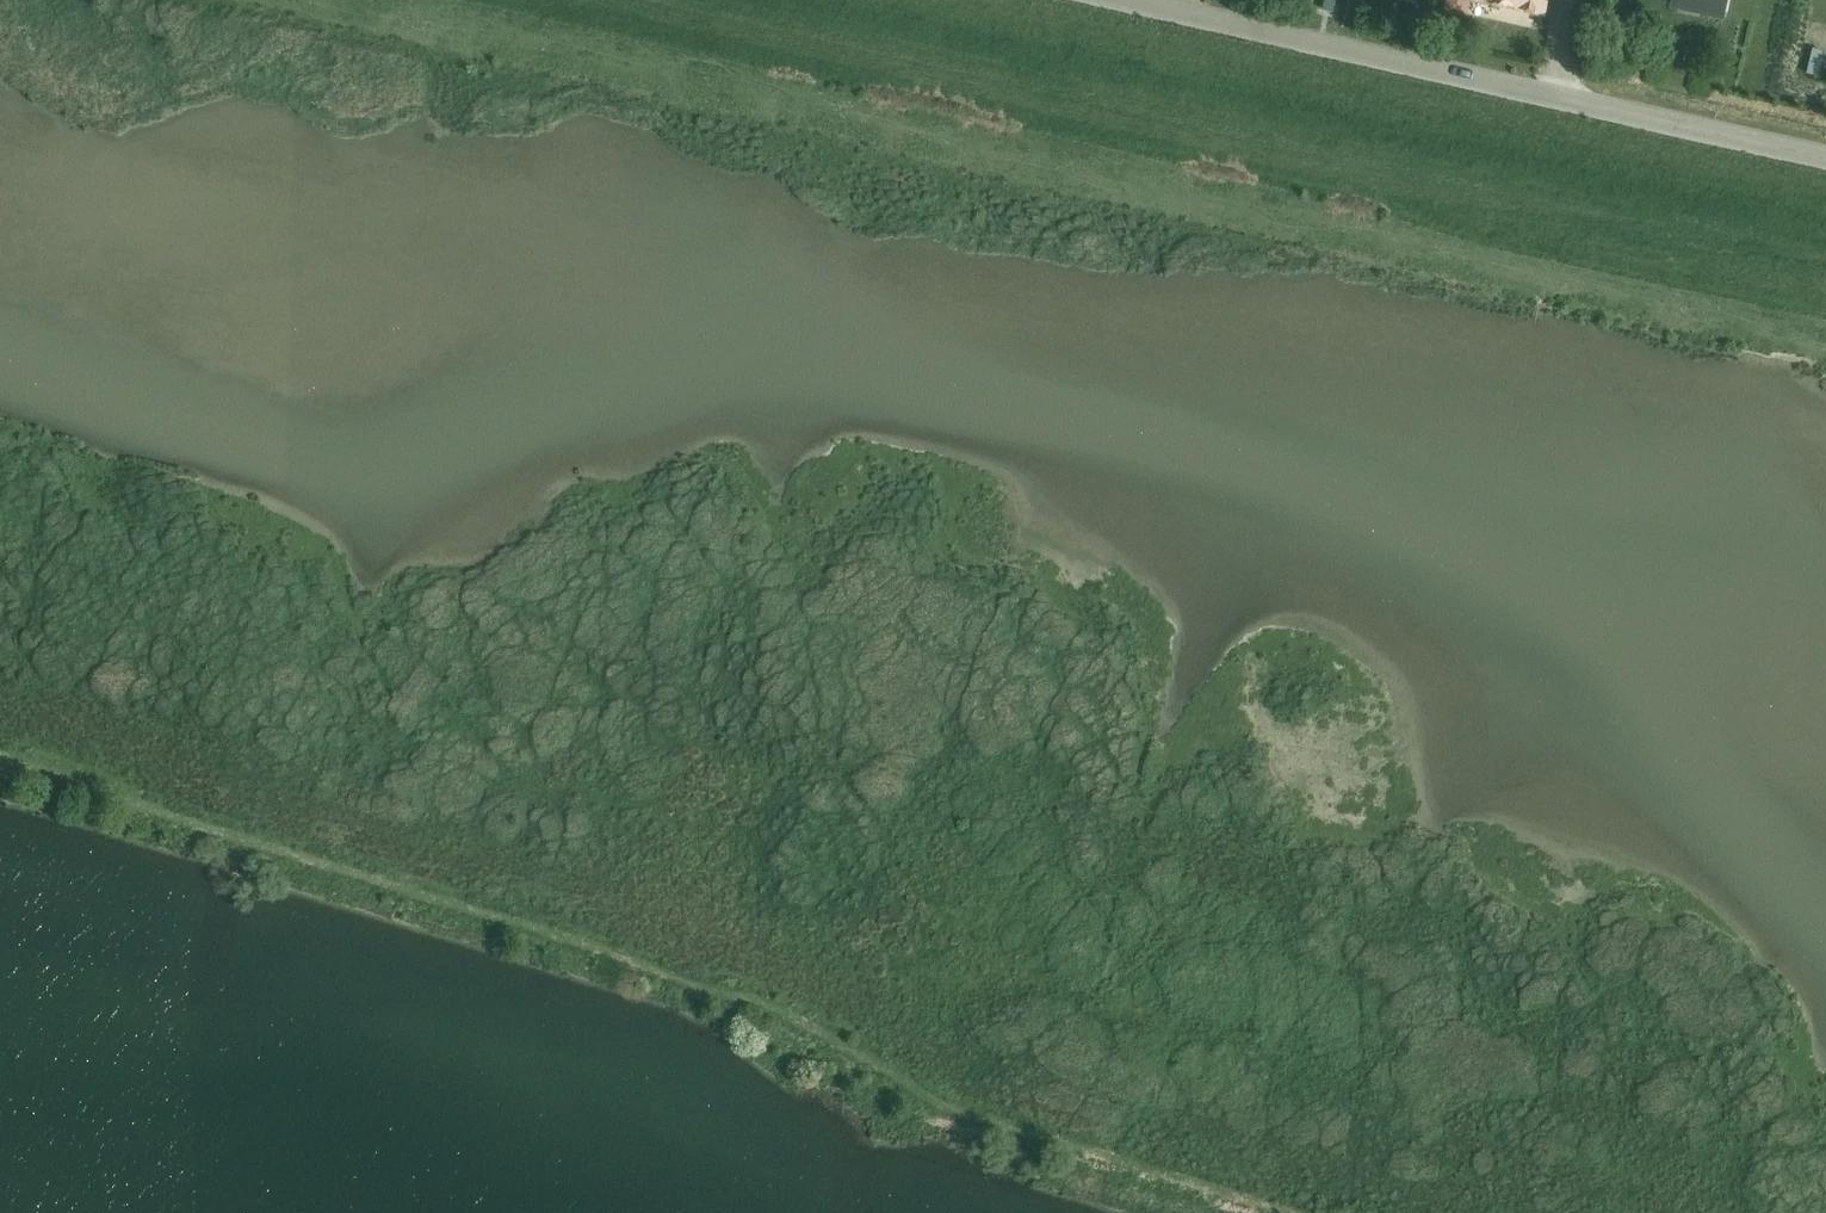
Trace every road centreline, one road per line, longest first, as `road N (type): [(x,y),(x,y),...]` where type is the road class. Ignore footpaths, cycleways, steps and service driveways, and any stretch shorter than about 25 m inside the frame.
road 1 (unclassified): [(1825,155),(1118,0)]

